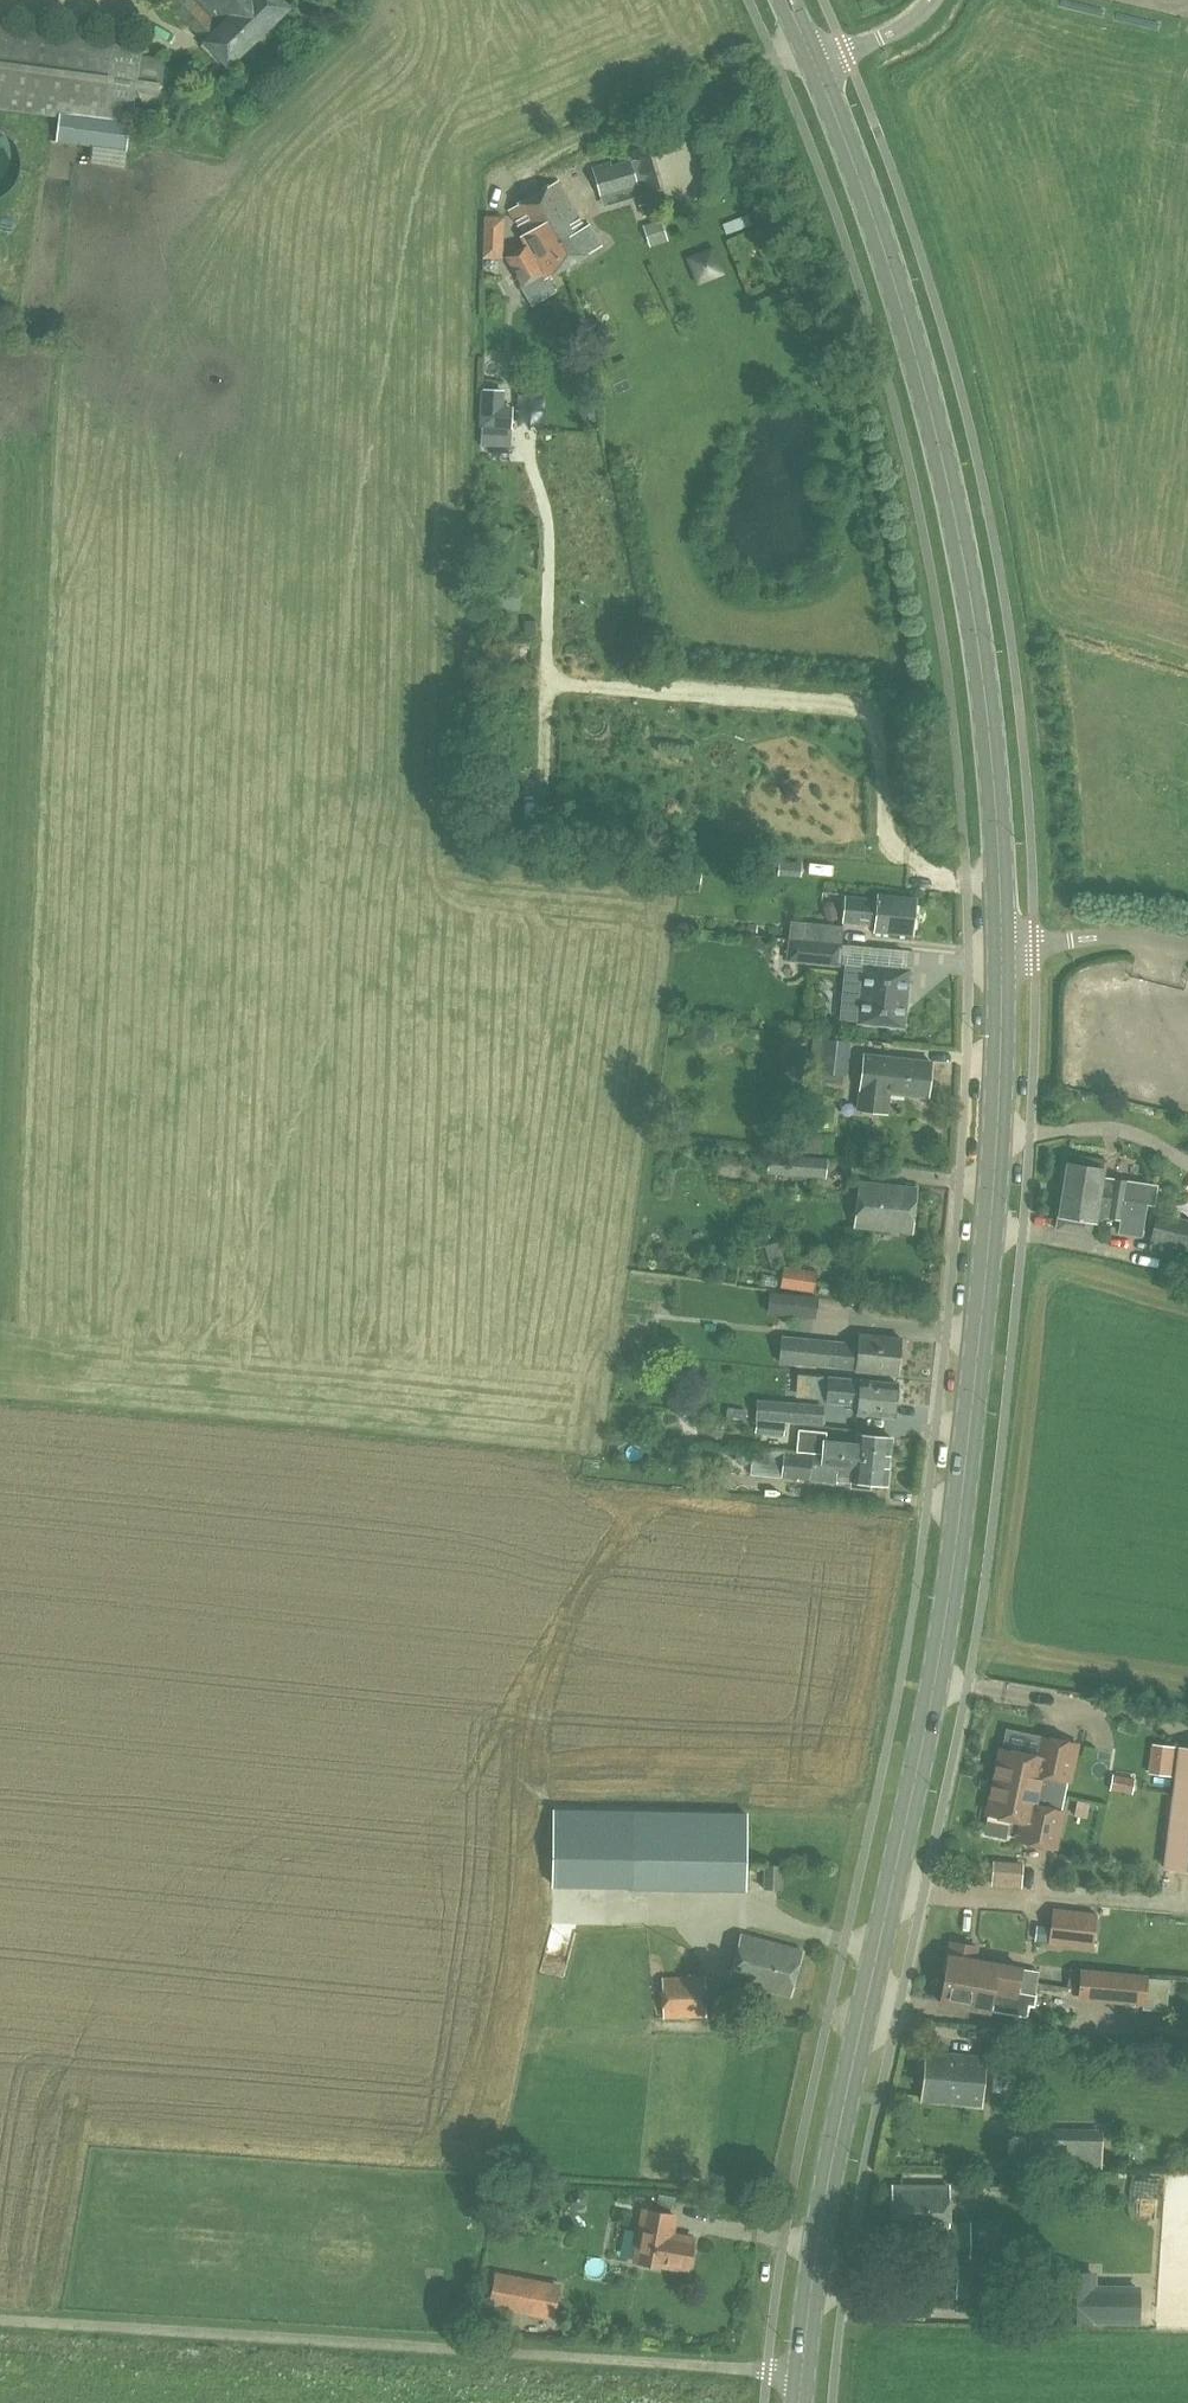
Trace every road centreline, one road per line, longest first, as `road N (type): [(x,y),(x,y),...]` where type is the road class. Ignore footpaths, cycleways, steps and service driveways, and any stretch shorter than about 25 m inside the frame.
road 1 (secondary): [(800,2402),(823,2202),(925,1739),(957,1545),(988,1275),(1003,953)]
road 2 (secondary): [(1003,953),(994,789),(956,535),(917,363),(814,67)]
road 3 (track): [(801,2371),(0,2317)]
road 4 (unclassified): [(1187,948),(1098,940),(1003,953)]
road 5 (unclassified): [(814,67),(914,25),(934,0)]

